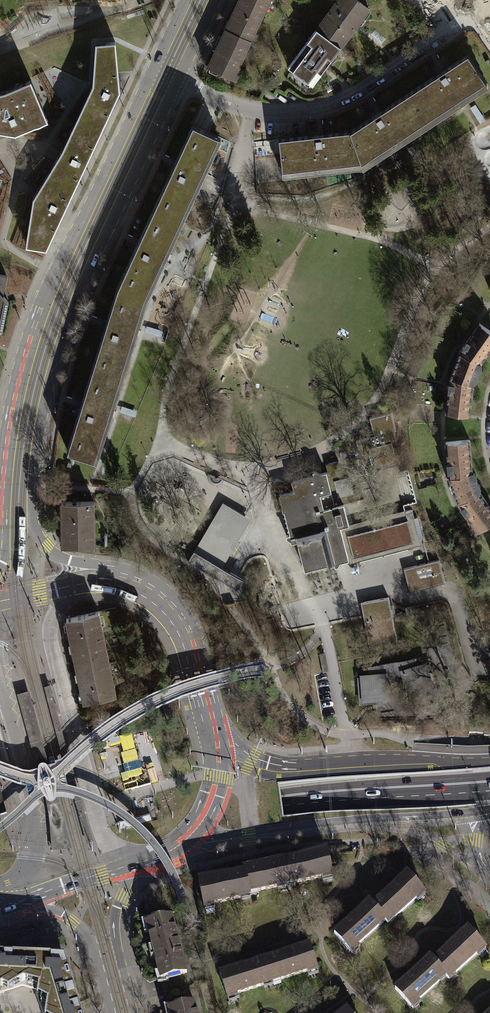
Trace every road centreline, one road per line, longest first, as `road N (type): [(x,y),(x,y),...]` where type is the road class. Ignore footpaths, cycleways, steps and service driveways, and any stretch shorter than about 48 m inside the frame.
road 1 (tertiary): [(125,579),(60,556),(36,529),(35,440),(64,323),(177,79)]
road 2 (primary): [(489,776),(280,794),(0,882)]
road 3 (primary): [(0,899),(206,824),(315,804),(449,797)]
road 4 (tertiary): [(151,68),(42,292),(10,397),(0,464)]
road 5 (residential): [(438,0),(450,26),(332,102),(297,111),(249,108),(177,79)]
road 6 (tertiary): [(182,846),(319,823),(468,813)]
road 7 (tertiary): [(489,759),(265,763),(213,731)]
road 8 (unknown): [(57,787),(96,798),(146,837),(187,919)]
road 9 (tertiary): [(213,731),(181,627),(161,600),(125,579)]
road 10 (tertiary): [(125,579),(0,598)]
road 11 (tertiary): [(182,846),(215,795),(213,731)]

